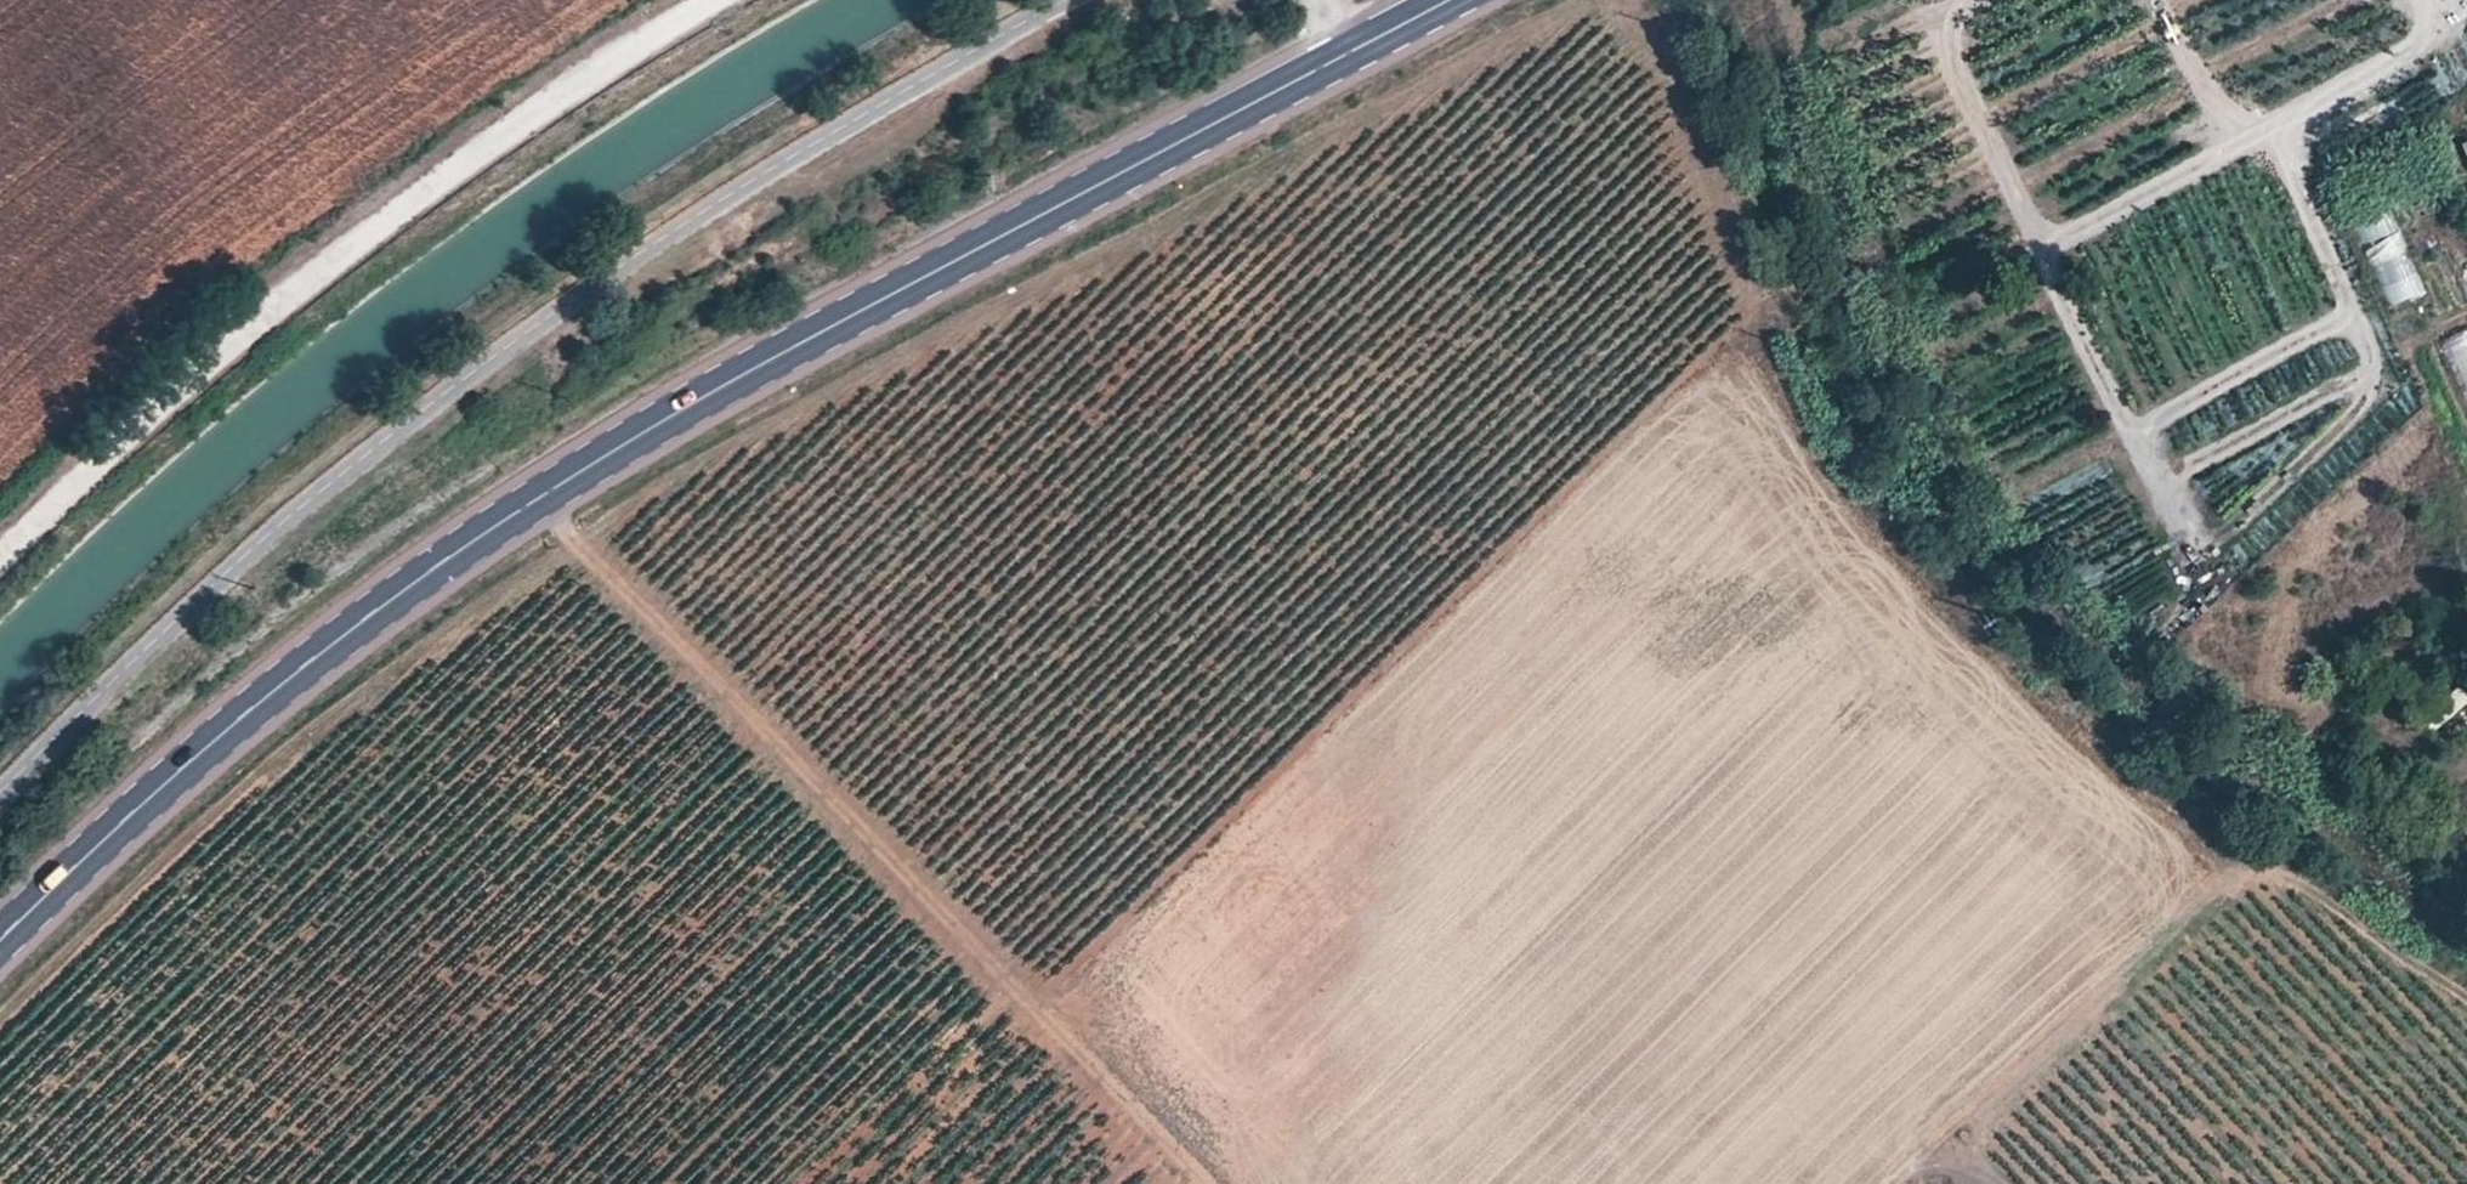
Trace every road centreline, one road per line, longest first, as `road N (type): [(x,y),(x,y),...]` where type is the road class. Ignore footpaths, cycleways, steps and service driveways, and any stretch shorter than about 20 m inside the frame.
road 1 (secondary): [(0,943),(92,850),(292,675),(514,510),(774,354),(1457,0)]
road 2 (track): [(0,554),(137,421),(294,288),(470,157),(717,0)]

